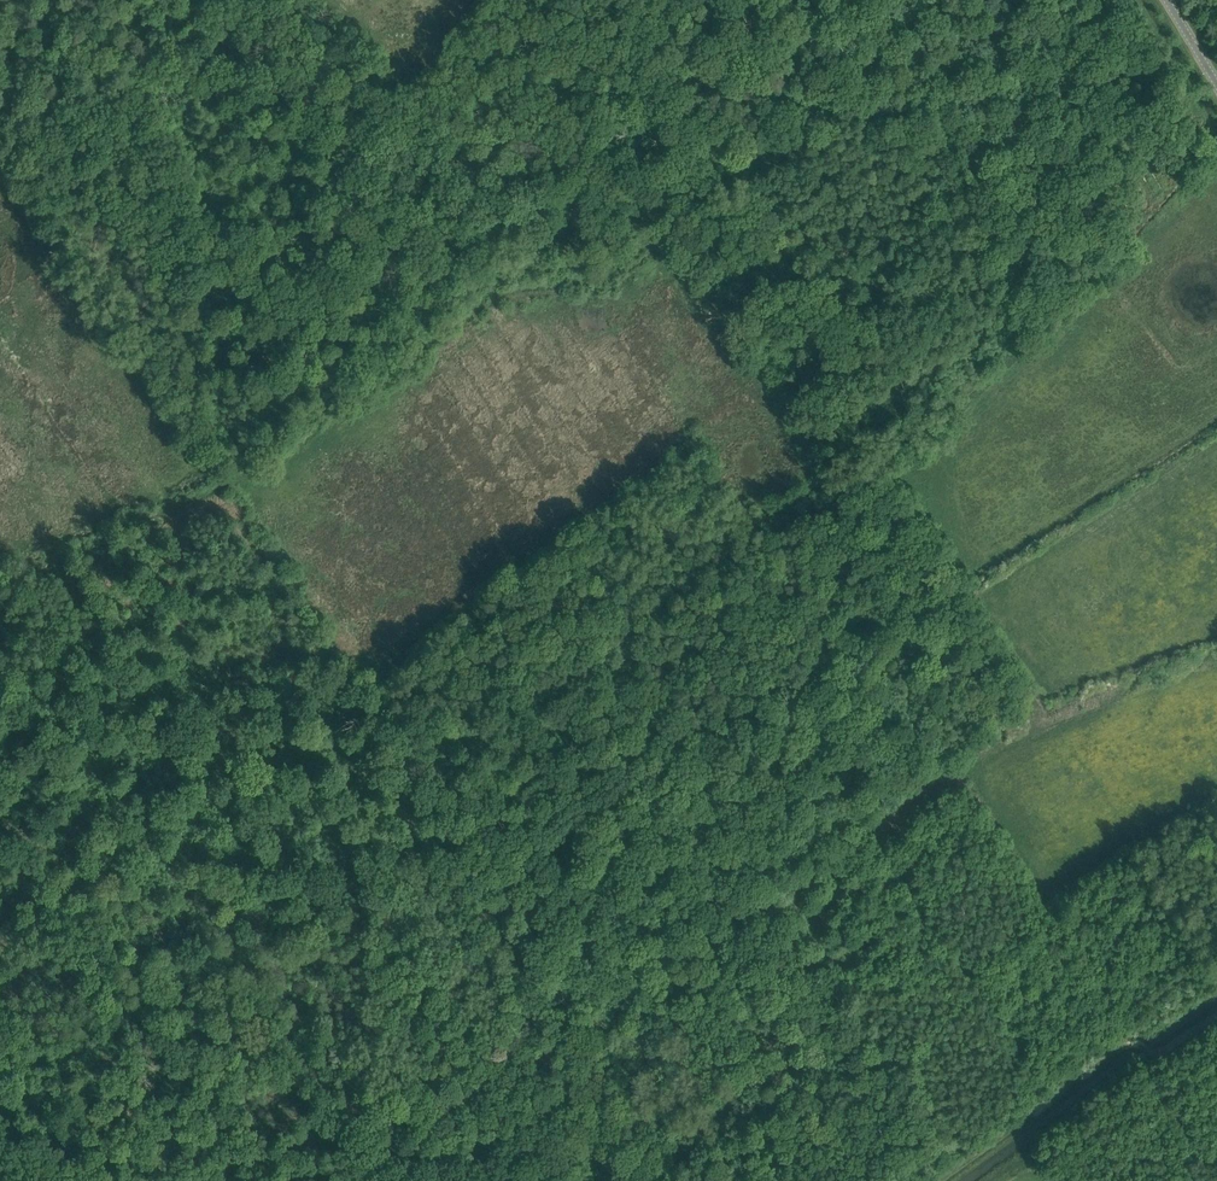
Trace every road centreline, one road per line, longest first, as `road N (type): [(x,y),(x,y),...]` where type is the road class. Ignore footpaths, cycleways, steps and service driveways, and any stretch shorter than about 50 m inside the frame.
road 1 (track): [(1216,1014),(1150,1058),(1055,907)]
road 2 (track): [(1132,1032),(941,1180)]
road 3 (track): [(943,0),(804,116)]
road 4 (track): [(1216,1174),(1145,1062),(1150,1058)]

